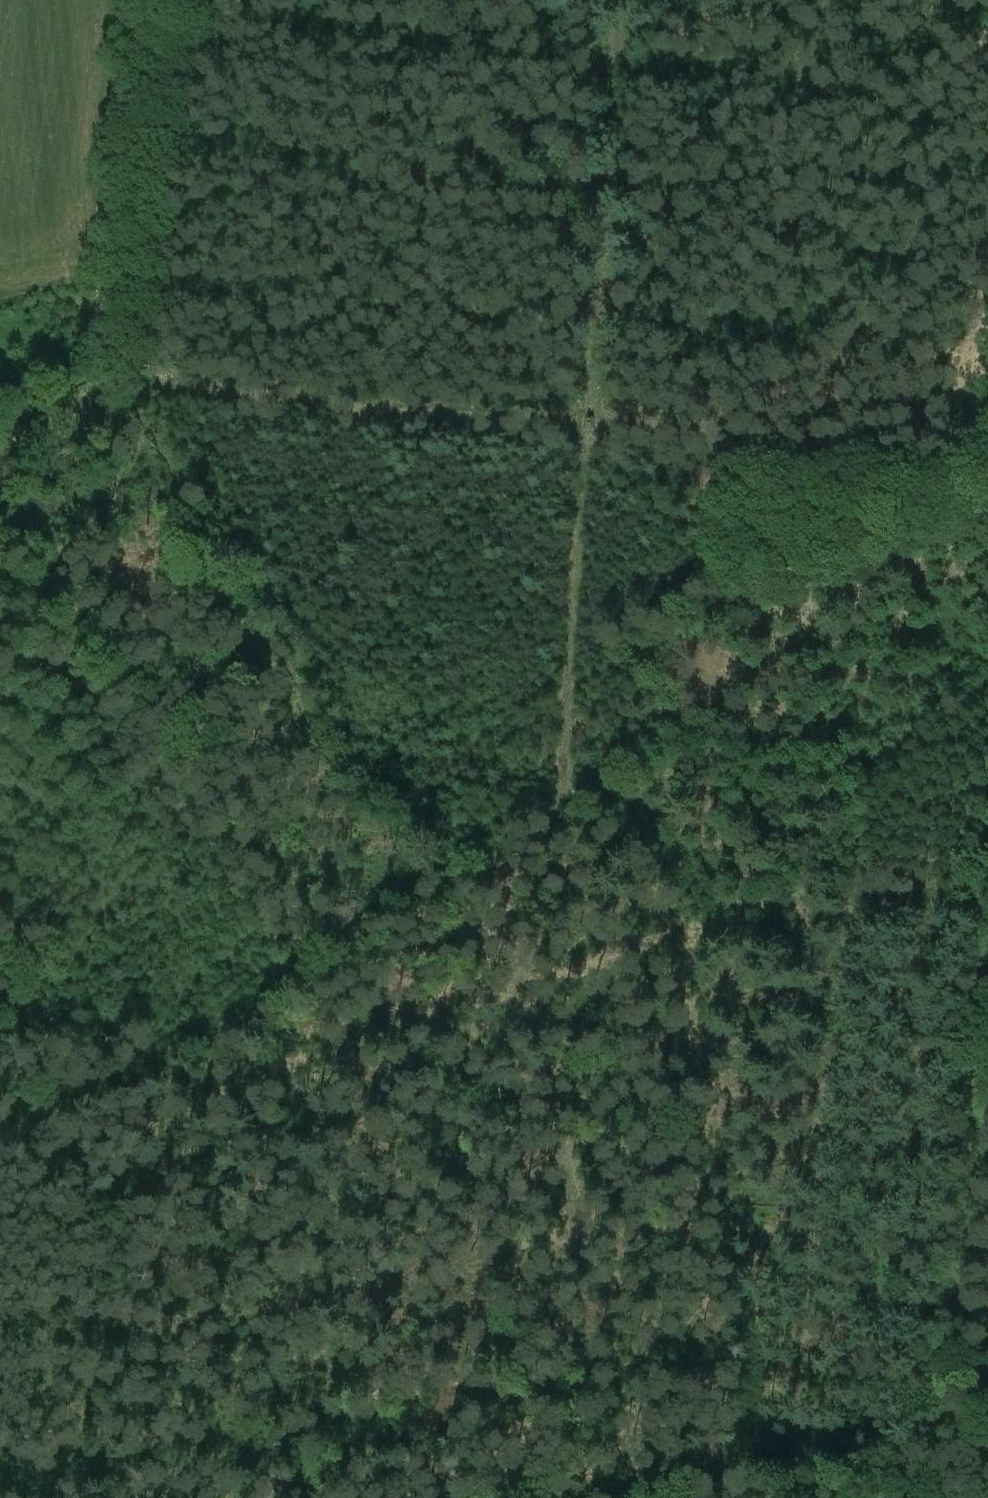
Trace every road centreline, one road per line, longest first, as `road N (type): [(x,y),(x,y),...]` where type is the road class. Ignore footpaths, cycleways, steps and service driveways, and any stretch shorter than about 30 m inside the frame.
road 1 (track): [(944,1477),(987,975)]
road 2 (track): [(987,1469),(835,1497)]

